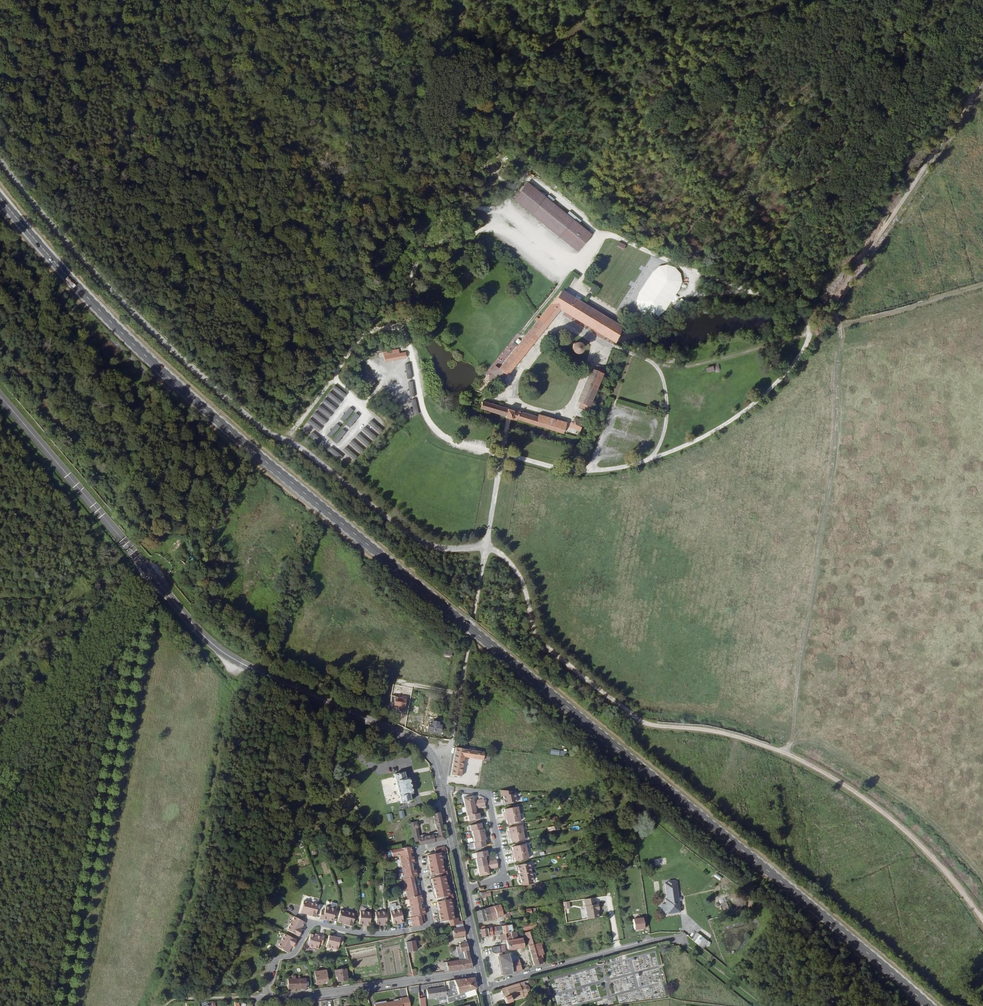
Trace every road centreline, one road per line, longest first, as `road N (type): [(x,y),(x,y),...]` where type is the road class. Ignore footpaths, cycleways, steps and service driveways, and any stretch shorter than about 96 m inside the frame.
road 1 (primary): [(930,1005),(204,409),(122,333),(0,197)]
road 2 (track): [(381,281),(403,302),(420,396),(436,429),(477,451),(578,474),(628,470),(693,440),(796,365),(982,85)]
road 3 (track): [(64,1005),(142,593)]
road 4 (track): [(637,720),(710,723),(804,755),(893,812),(982,907)]
road 5 (unclassified): [(249,667),(194,625),(0,395)]
road 6 (track): [(381,281),(601,0)]
road 7 (track): [(154,1005),(185,907),(231,690),(246,665)]
road 8 (residential): [(453,841),(419,848),(425,927),(380,934),(312,924),(297,950),(275,960),(264,995)]
road 9 (track): [(0,777),(154,577)]
road 10 (residential): [(480,971),(264,995)]
road 11 (residential): [(436,762),(417,741),(249,667)]
road 12 (track): [(381,281),(266,432)]
road 13 (residential): [(484,987),(654,940)]
road 14 (track): [(982,290),(817,338)]
road 15 (track): [(661,368),(725,369),(817,338)]
road 16 (track): [(619,348),(661,368),(669,387),(670,420),(647,463)]
road 17 (residential): [(480,971),(453,841)]
road 18 (track): [(761,1005),(680,939),(654,940)]

